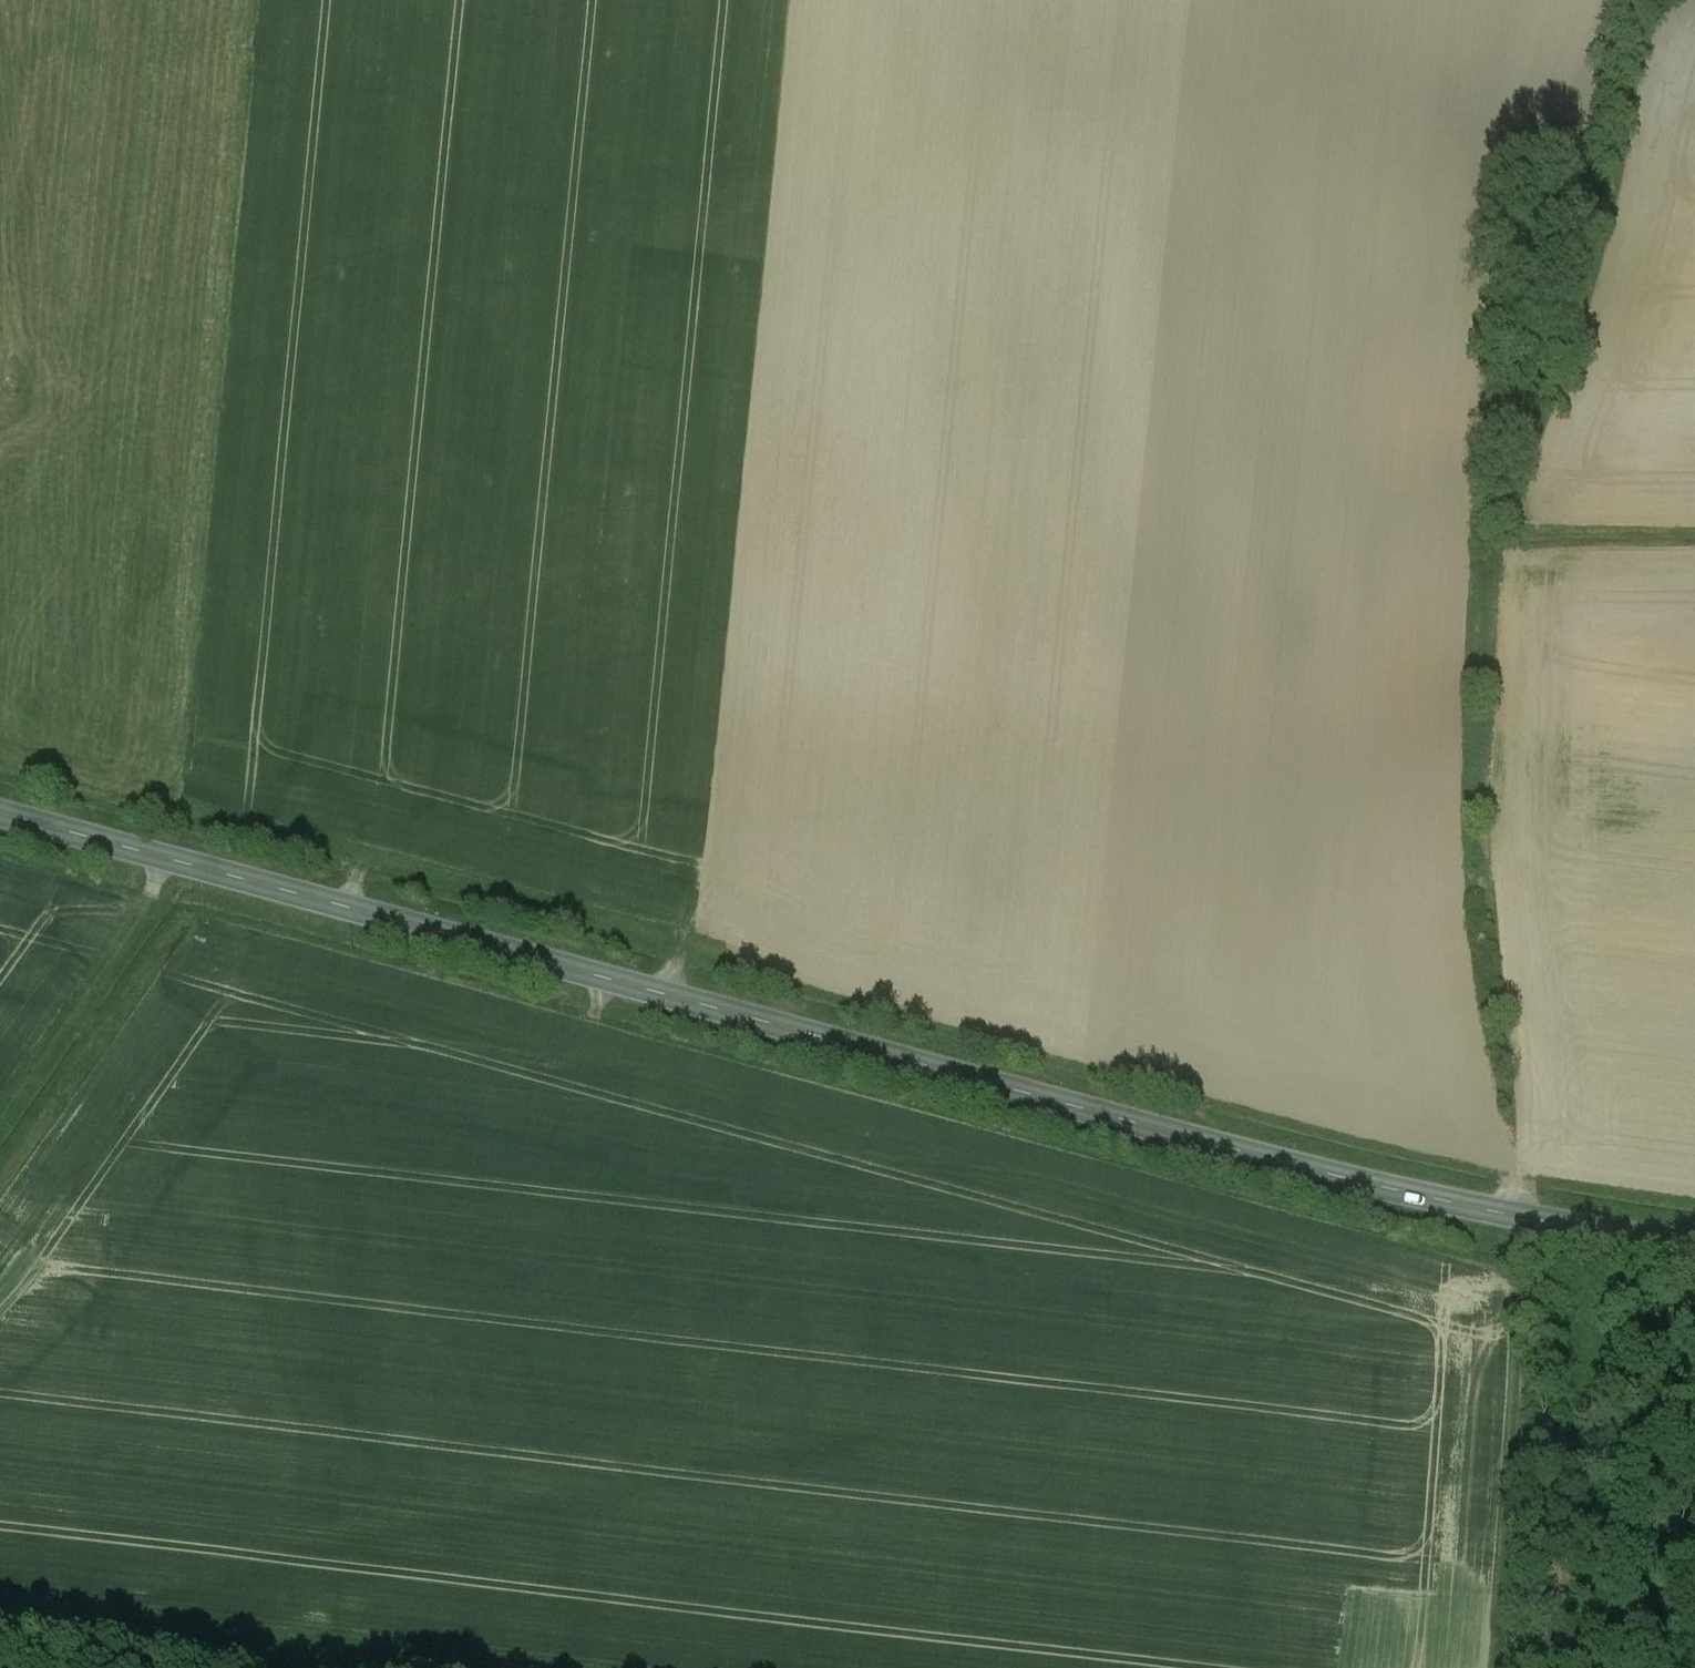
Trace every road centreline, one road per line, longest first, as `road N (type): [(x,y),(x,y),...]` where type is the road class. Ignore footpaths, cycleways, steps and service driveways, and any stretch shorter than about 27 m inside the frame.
road 1 (tertiary): [(0,816),(1441,1203),(1694,1243)]
road 2 (track): [(1526,1217),(1496,1667)]

